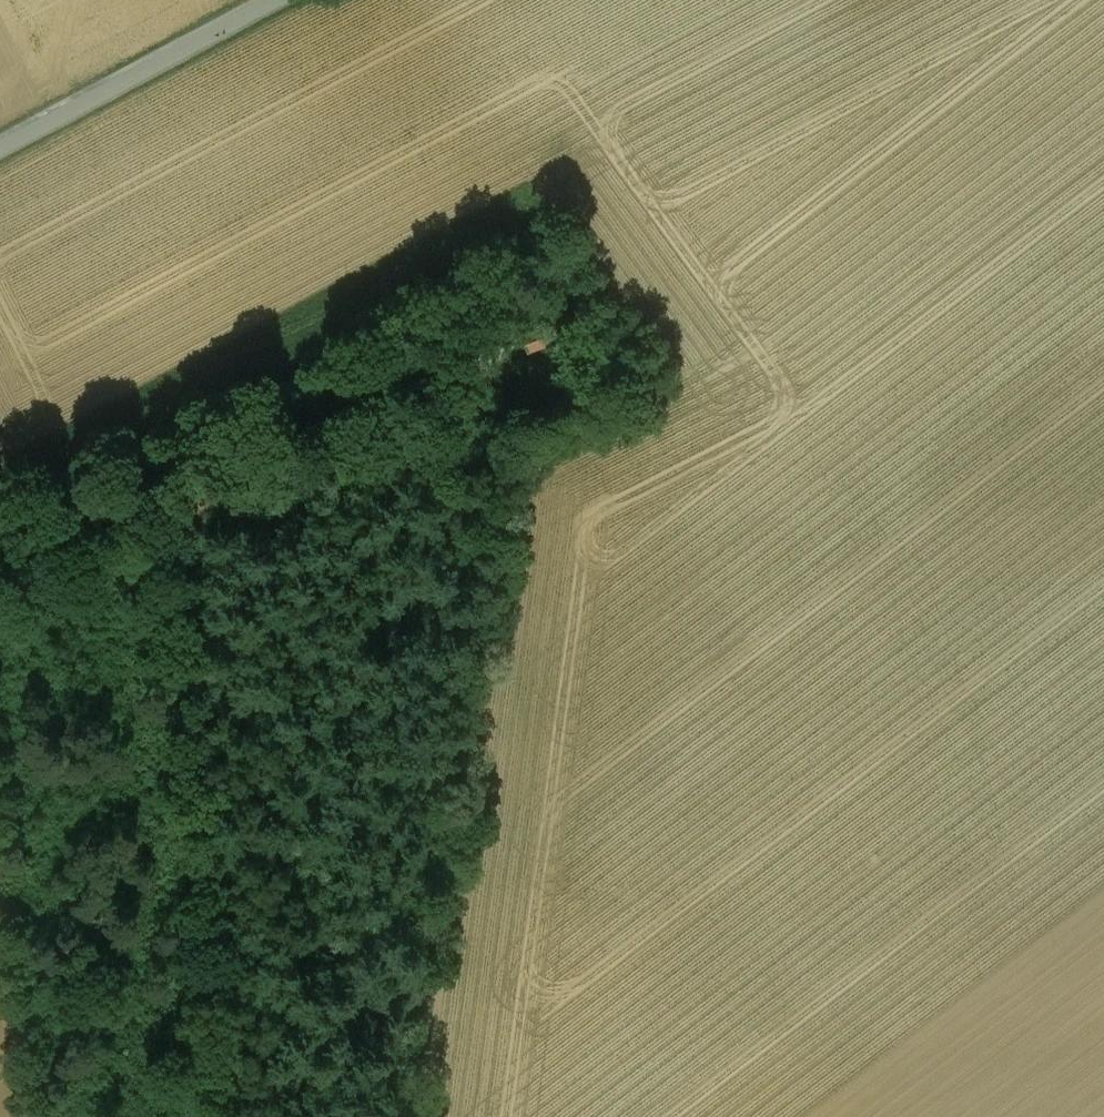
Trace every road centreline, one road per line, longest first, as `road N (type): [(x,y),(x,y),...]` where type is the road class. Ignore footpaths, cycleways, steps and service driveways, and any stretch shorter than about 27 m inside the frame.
road 1 (unclassified): [(275,0),(0,146)]

